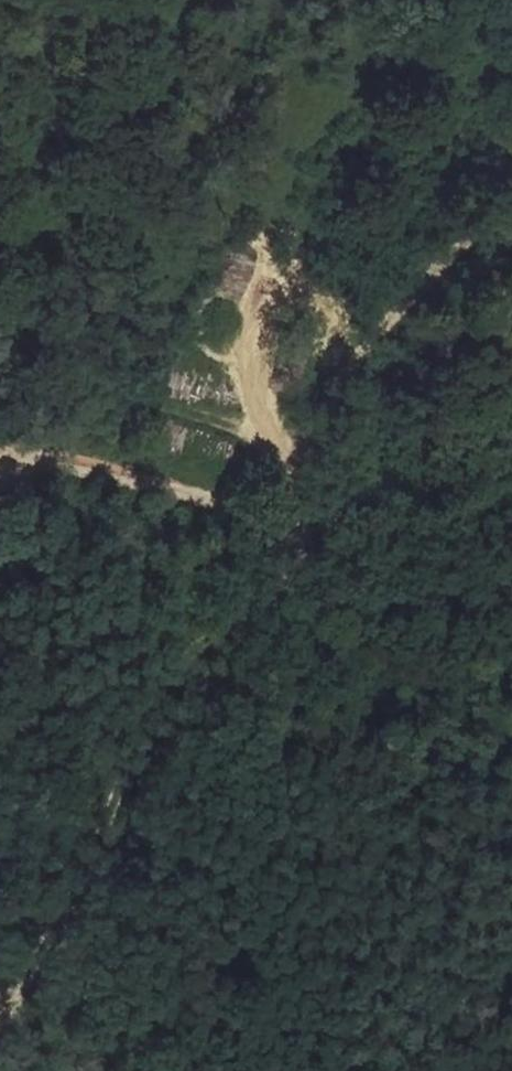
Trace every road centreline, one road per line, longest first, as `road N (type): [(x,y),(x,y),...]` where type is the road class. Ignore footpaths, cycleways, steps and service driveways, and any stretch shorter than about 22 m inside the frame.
road 1 (track): [(0,1002),(22,983),(79,887),(154,693),(281,583),(290,546),(287,489),(350,363),(439,257),(506,206),(511,191)]
road 2 (track): [(0,460),(20,452),(89,463),(288,509)]

